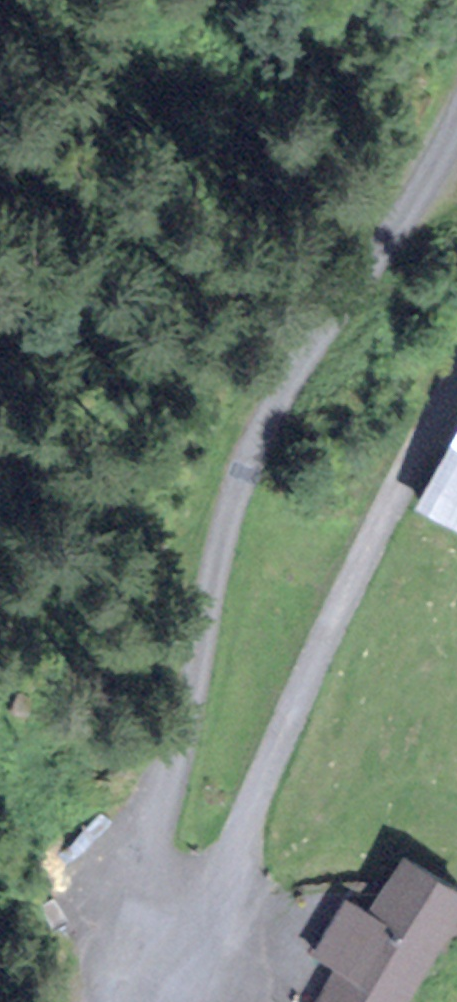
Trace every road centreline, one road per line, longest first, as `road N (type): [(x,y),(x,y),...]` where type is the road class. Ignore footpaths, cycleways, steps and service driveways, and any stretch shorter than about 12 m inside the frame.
road 1 (unclassified): [(456,119),(410,205),(291,375),(234,499),(103,1001)]
road 2 (unclassified): [(139,1001),(232,864),(456,404)]

